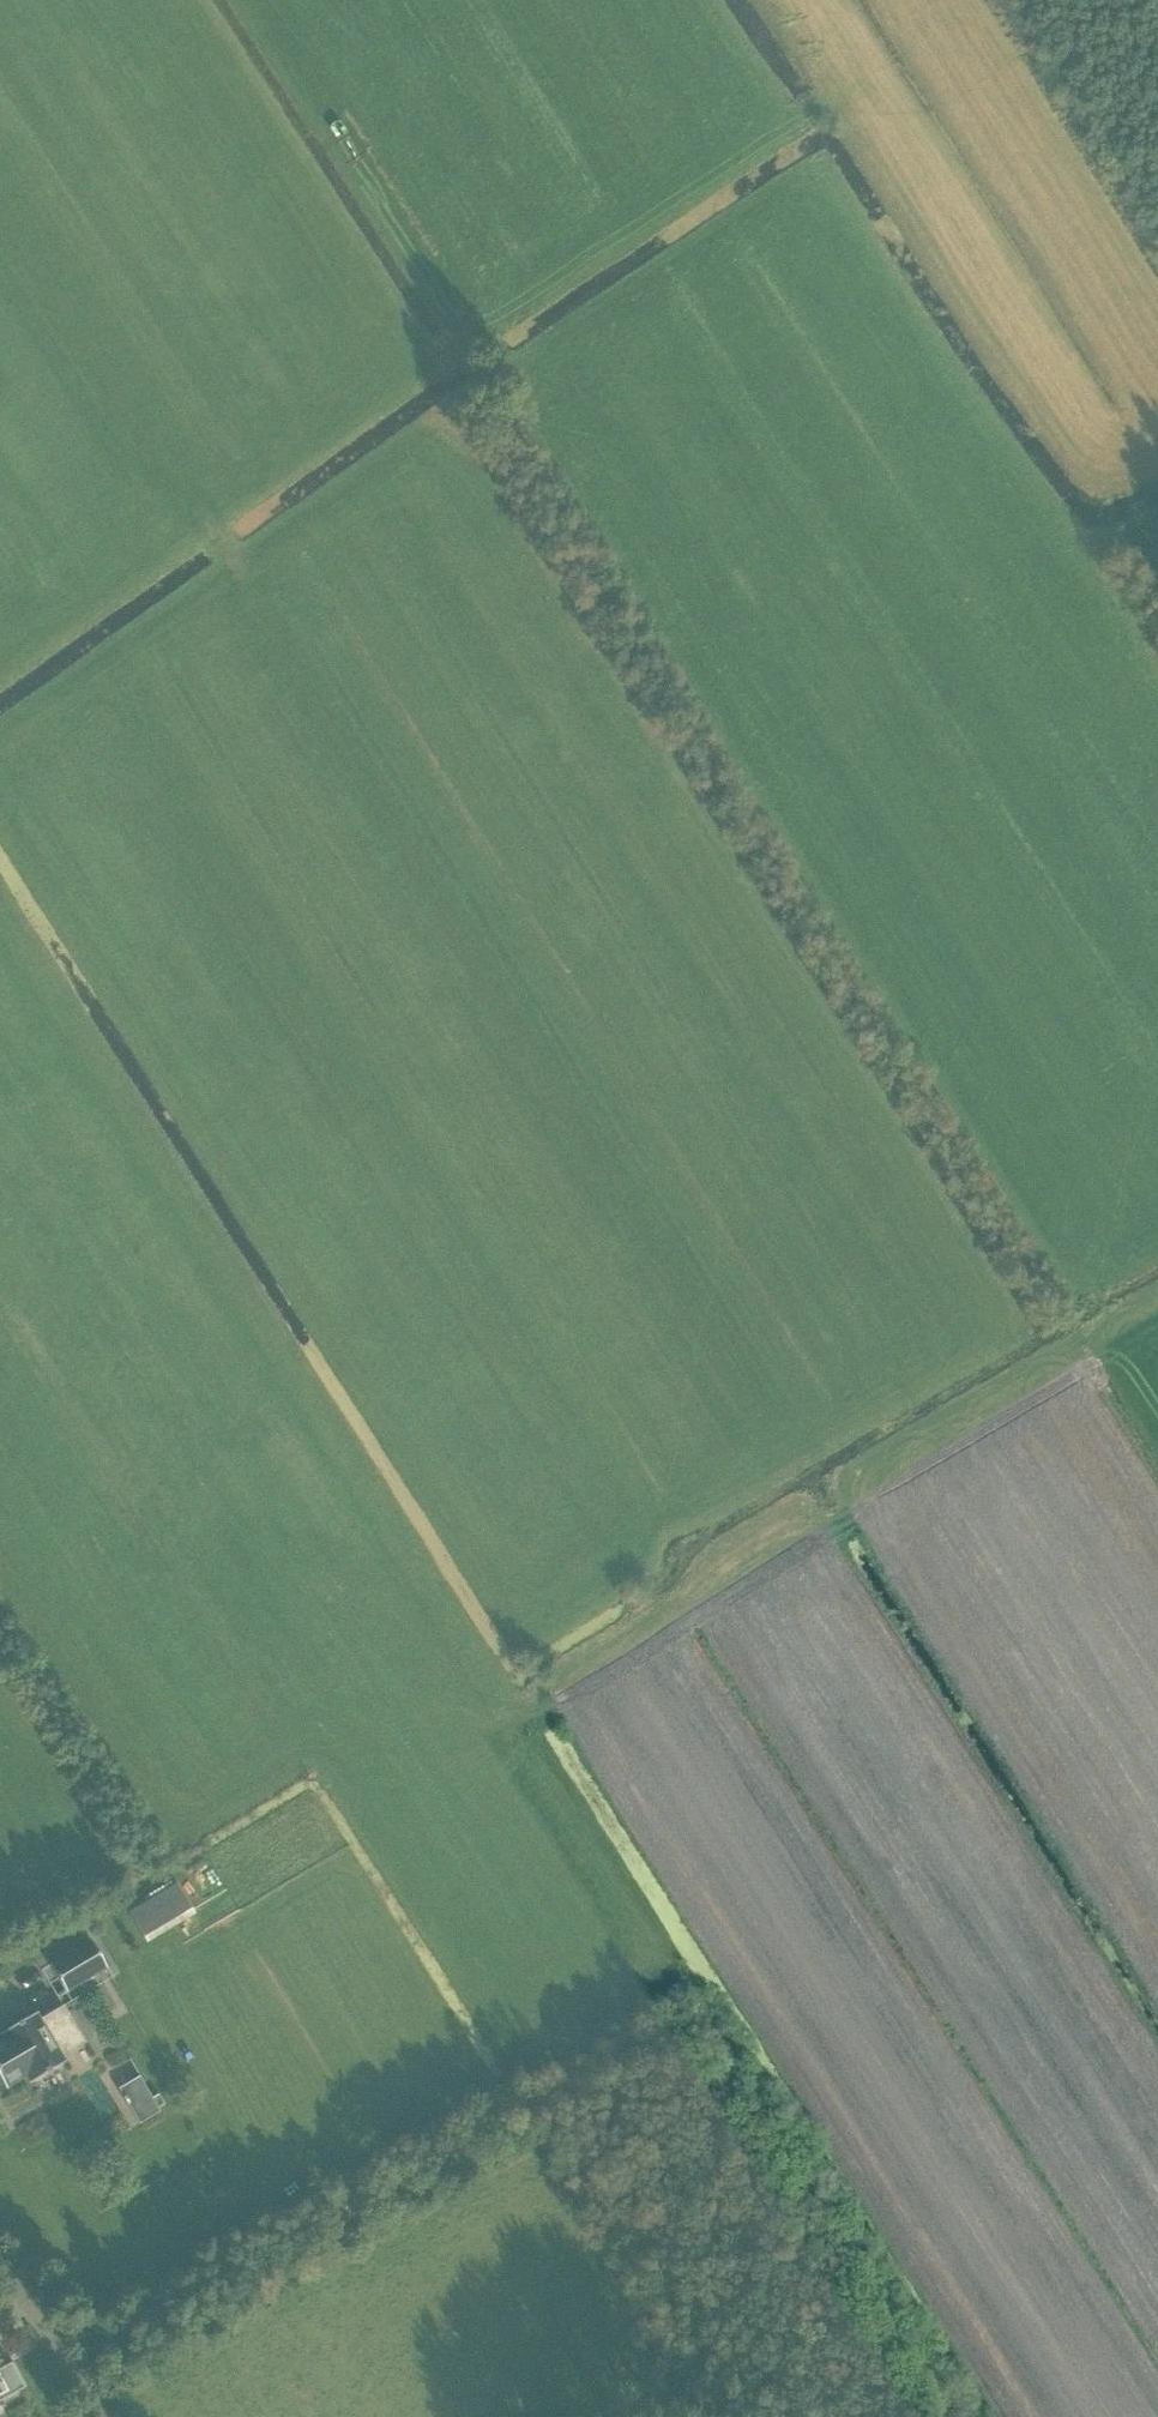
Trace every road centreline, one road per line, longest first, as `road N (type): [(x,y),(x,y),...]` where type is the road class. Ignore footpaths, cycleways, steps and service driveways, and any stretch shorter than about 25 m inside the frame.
road 1 (unclassified): [(98,2416),(0,2260)]

